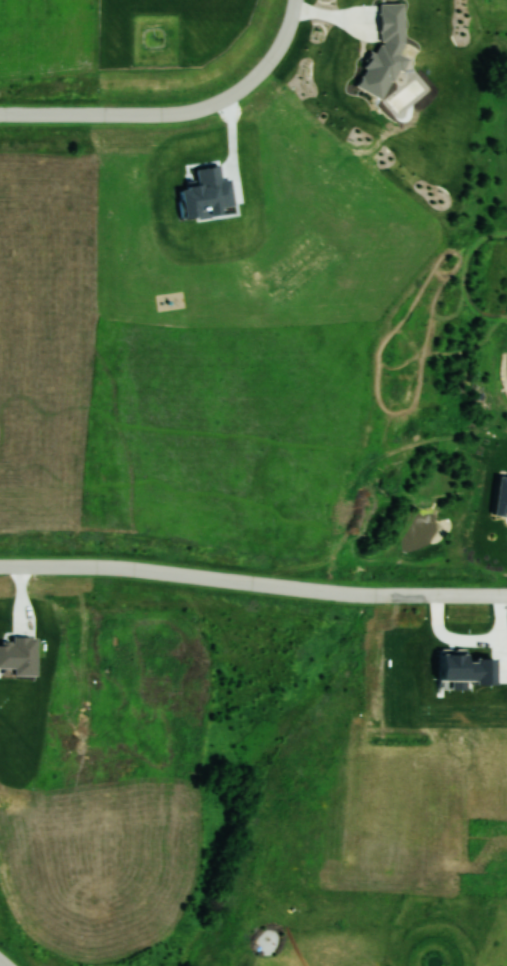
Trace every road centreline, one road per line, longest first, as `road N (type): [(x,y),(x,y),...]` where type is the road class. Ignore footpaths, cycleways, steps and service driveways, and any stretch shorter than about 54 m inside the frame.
road 1 (residential): [(506,596),(346,593),(136,568),(0,566)]
road 2 (residential): [(0,116),(195,112),(260,74)]

